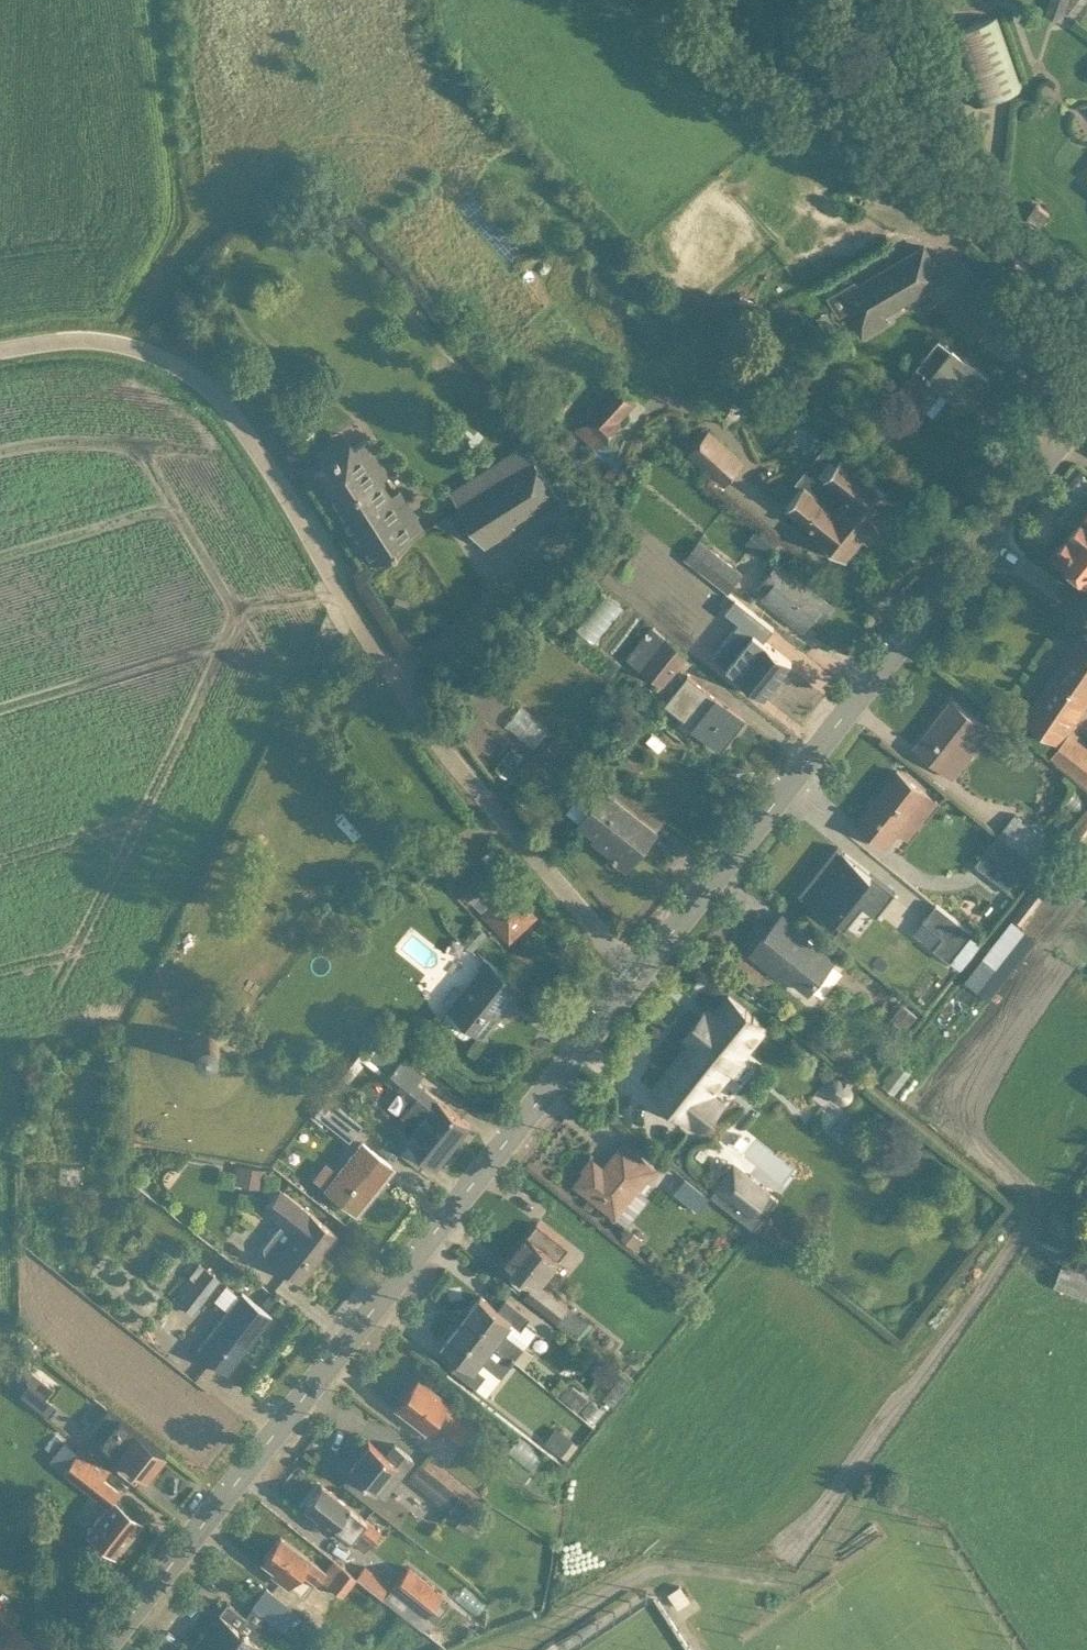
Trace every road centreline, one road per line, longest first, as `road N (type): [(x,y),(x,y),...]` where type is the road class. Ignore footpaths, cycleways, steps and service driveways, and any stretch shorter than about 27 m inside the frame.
road 1 (unclassified): [(641,970),(468,778),(372,644),(213,388),(122,340),(68,336),(0,347)]
road 2 (tertiary): [(641,970),(102,1649)]
road 3 (tertiary): [(982,542),(641,970)]
road 4 (track): [(890,0),(975,226),(1086,316)]
road 5 (track): [(975,226),(849,162),(668,0)]
road 6 (tertiary): [(1086,409),(982,542)]
road 7 (unclassified): [(982,542),(1086,615)]

